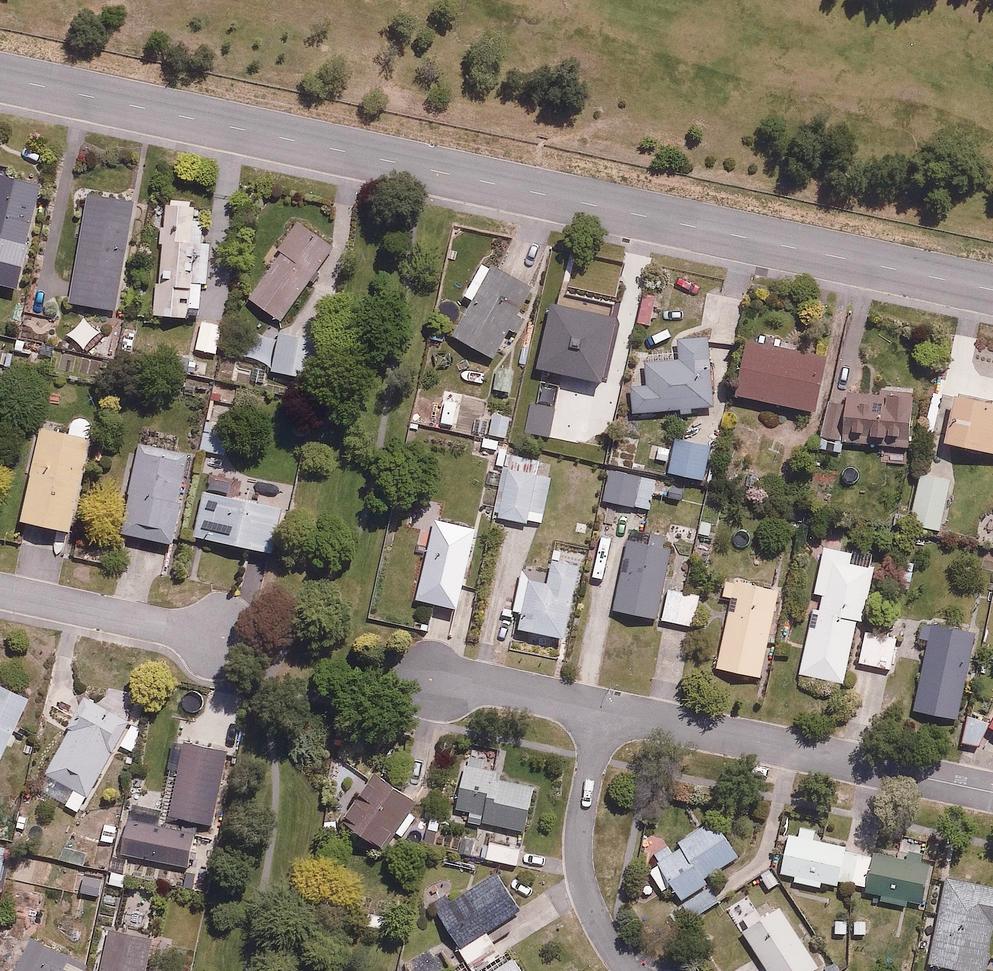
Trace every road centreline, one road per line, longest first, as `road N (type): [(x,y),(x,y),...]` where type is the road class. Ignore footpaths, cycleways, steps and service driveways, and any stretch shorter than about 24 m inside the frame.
road 1 (residential): [(992,290),(0,76)]
road 2 (residential): [(992,792),(603,712)]
road 3 (residential): [(603,712),(581,844),(583,875),(589,906),(631,970)]
road 4 (residential): [(220,638),(0,591)]
road 5 (residential): [(603,712),(436,680)]

